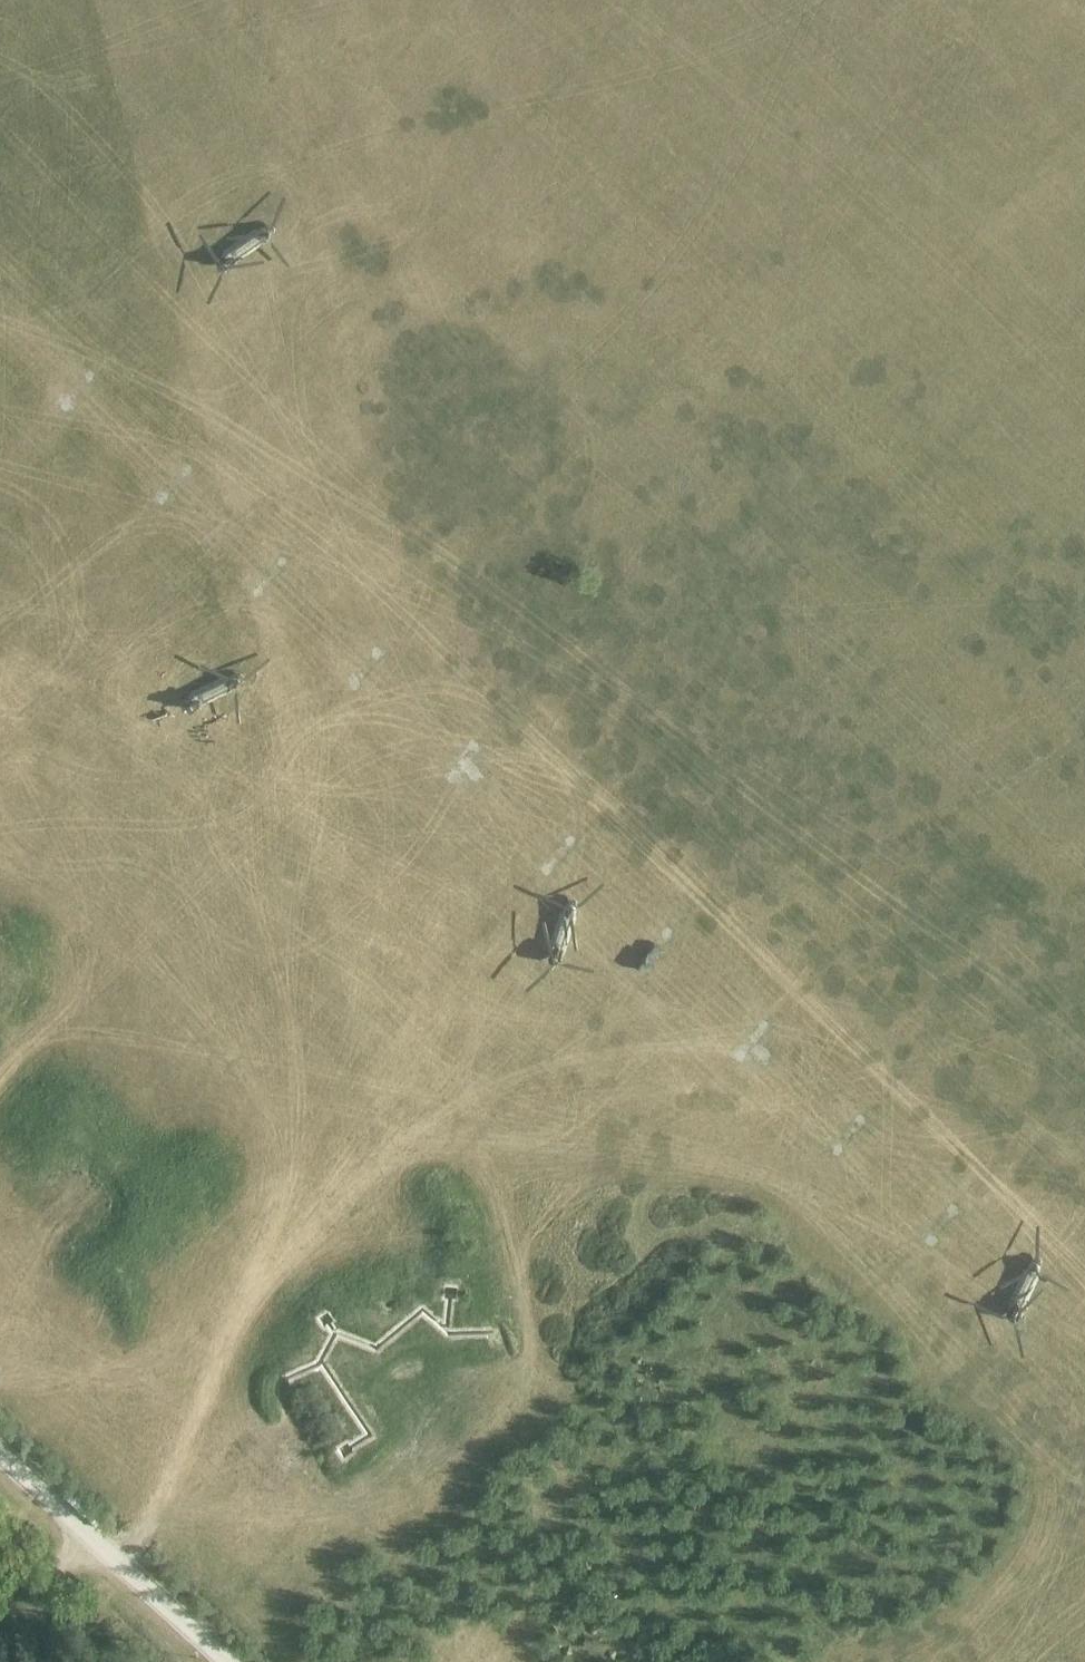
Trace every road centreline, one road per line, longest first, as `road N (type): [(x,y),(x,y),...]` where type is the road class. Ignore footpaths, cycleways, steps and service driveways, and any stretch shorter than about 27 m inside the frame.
road 1 (track): [(0,1459),(113,1563)]
road 2 (track): [(223,1661),(113,1563)]

